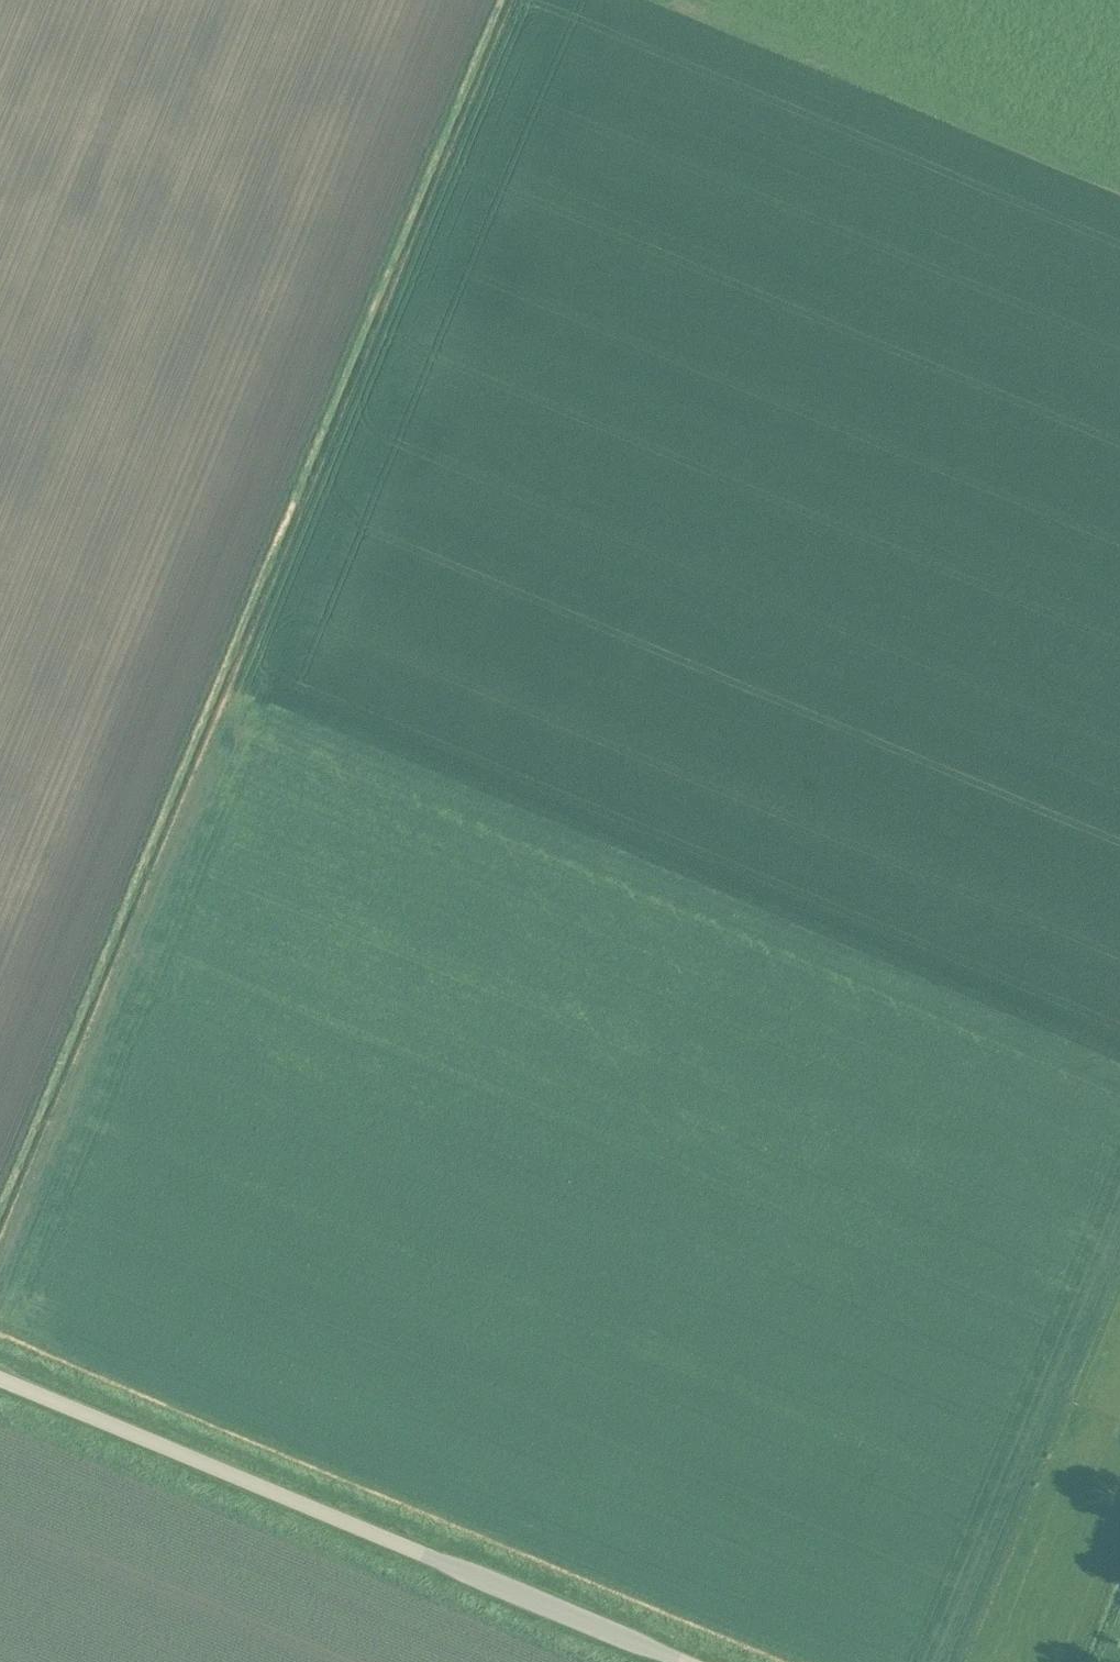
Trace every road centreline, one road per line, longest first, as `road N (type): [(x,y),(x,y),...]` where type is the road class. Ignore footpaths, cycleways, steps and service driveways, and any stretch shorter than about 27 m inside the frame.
road 1 (unclassified): [(707,1661),(0,1360)]

